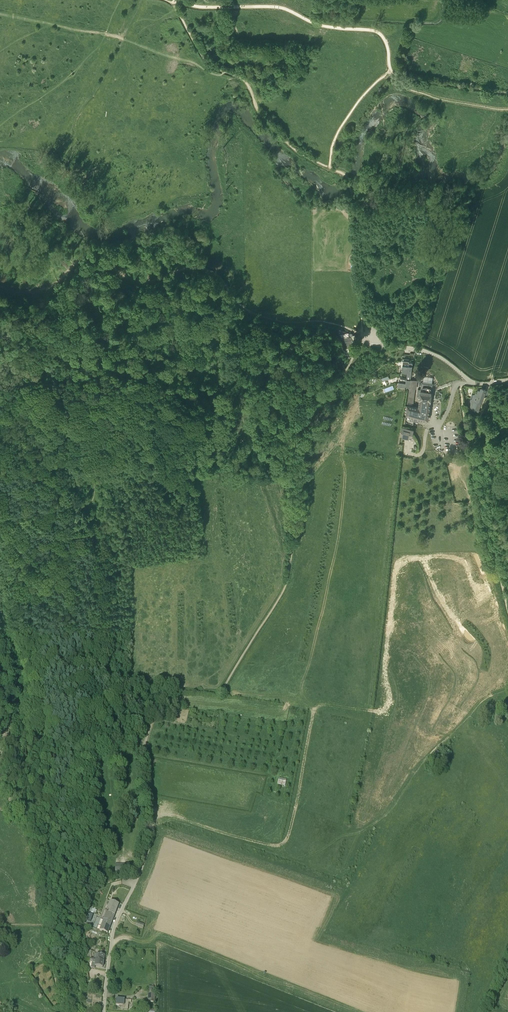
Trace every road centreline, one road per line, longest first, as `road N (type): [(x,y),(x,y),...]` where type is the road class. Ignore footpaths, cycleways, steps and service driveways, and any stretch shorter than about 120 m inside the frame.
road 1 (track): [(366,339),(301,453),(281,595),(221,692),(169,697),(144,746)]
road 2 (track): [(507,611),(460,384)]
road 3 (track): [(0,682),(3,773),(33,840),(41,882)]
road 4 (track): [(329,168),(286,141),(246,82),(223,71)]
road 5 (residential): [(104,1011),(112,934),(138,876)]
road 6 (unclassified): [(474,384),(435,354),(363,336)]

